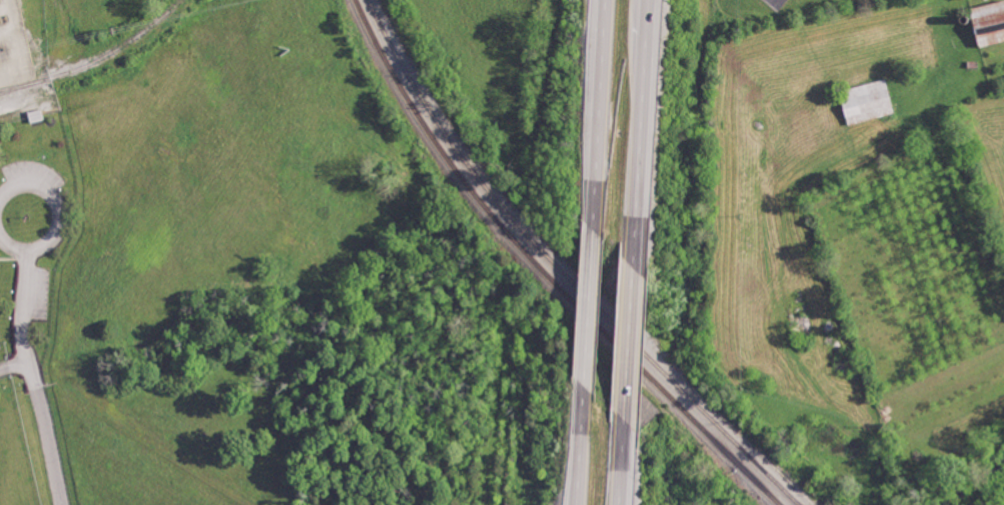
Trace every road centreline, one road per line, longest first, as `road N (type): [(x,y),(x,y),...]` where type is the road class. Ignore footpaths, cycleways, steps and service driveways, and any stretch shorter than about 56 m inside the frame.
road 1 (trunk): [(636,266),(652,0)]
road 2 (trunk): [(608,0),(596,230)]
road 3 (trunk): [(596,230),(586,383)]
road 4 (trunk): [(627,414),(636,266)]
road 5 (trunk): [(586,383),(578,504)]

